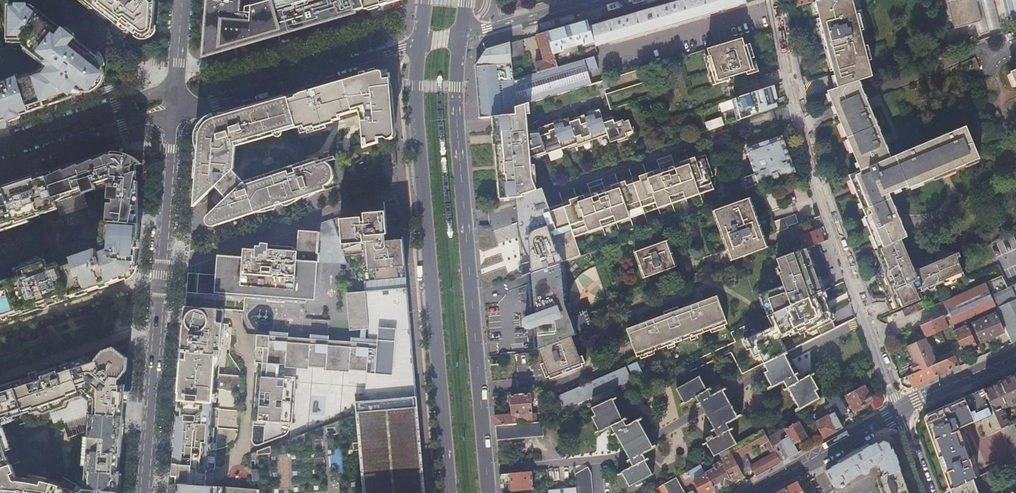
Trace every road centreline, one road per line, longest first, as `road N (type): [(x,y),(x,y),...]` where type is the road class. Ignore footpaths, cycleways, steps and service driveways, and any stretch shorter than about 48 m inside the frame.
road 1 (primary): [(489,492),(458,131),(462,34)]
road 2 (primary): [(421,44),(416,108),(448,492)]
road 3 (residential): [(900,407),(814,172),(775,0)]
road 4 (residential): [(176,100),(145,492)]
road 5 (residential): [(421,44),(213,102),(176,100)]
road 6 (residential): [(0,168),(160,116),(176,100)]
road 7 (residential): [(176,100),(153,96),(0,145)]
road 8 (tertiary): [(751,492),(900,407)]
road 9 (residential): [(596,0),(462,34)]
road 10 (tertiary): [(900,407),(1015,356)]

